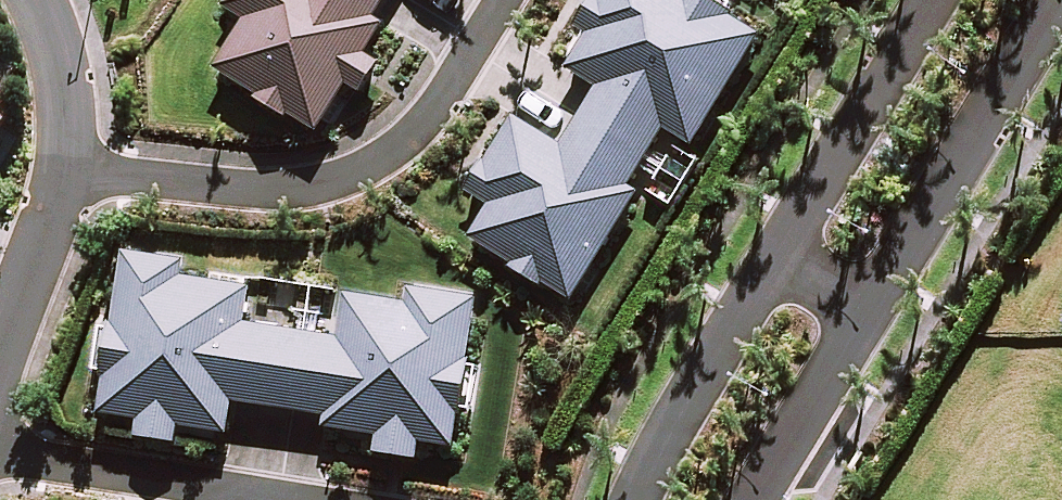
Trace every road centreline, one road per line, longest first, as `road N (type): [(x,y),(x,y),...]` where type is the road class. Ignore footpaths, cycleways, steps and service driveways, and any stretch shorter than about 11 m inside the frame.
road 1 (residential): [(508,0),(436,115),(368,174),(307,190),(61,178)]
road 2 (residential): [(1060,0),(866,313)]
road 3 (residential): [(779,255),(932,0)]
road 4 (residential): [(636,499),(685,401),(779,255)]
road 5 (residential): [(279,499),(0,454)]
road 6 (residential): [(866,313),(752,499)]
road 7 (residential): [(28,0),(48,39),(65,137),(61,178)]
road 8 (residential): [(61,178),(0,345)]

